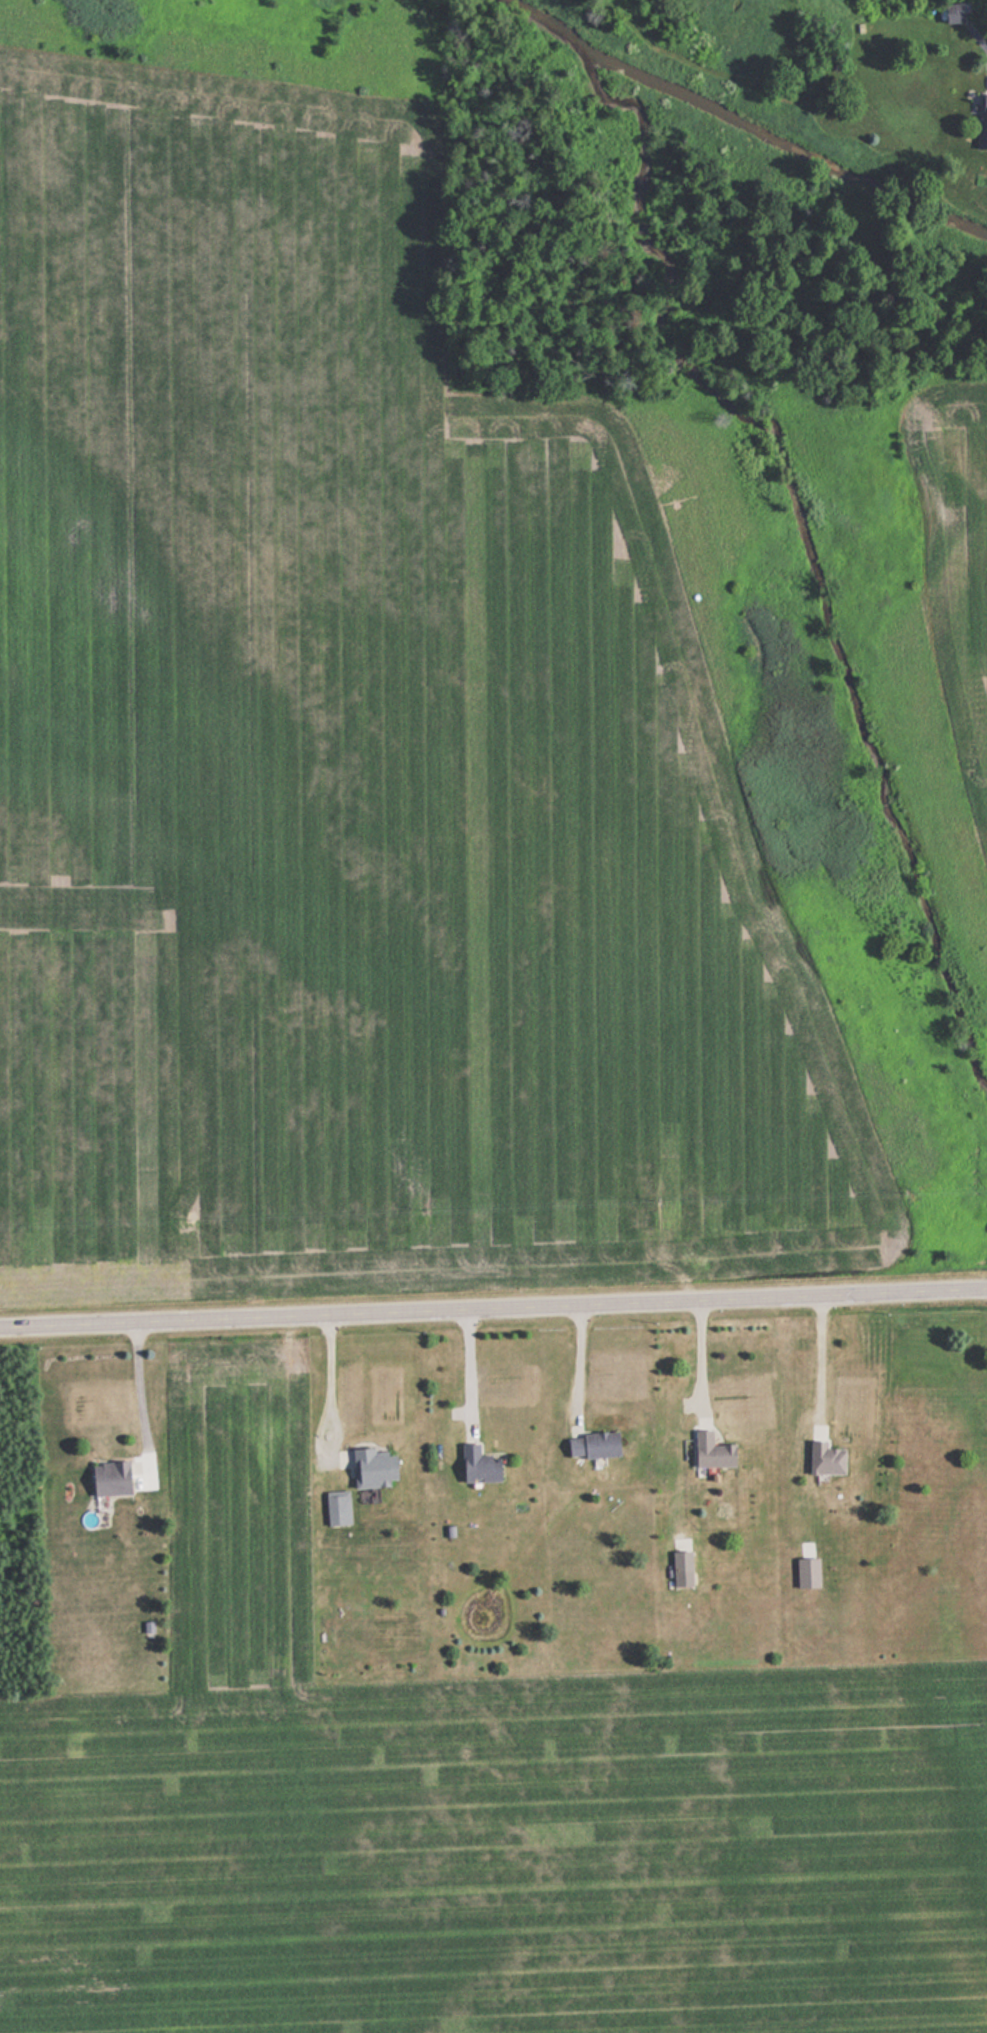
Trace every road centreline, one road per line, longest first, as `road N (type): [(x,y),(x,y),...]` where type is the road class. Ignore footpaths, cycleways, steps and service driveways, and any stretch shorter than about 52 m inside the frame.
road 1 (tertiary): [(0,1319),(986,1279)]

